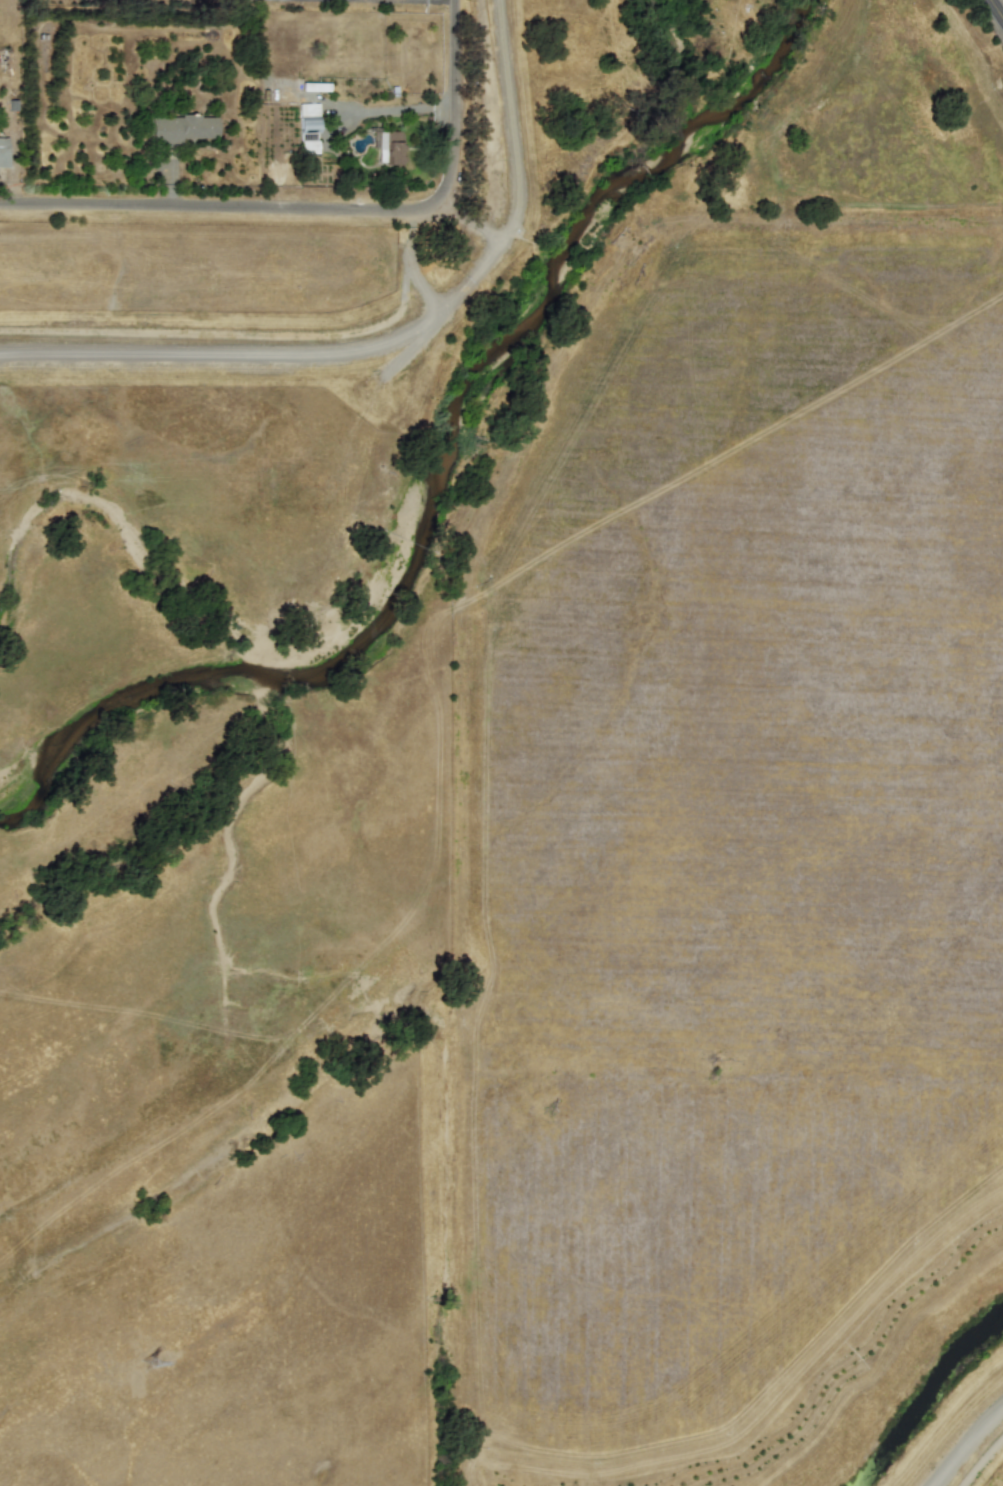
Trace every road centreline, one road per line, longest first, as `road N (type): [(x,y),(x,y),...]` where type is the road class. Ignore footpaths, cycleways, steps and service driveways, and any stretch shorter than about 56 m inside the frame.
road 1 (residential): [(0,202),(457,206)]
road 2 (residential): [(457,206),(457,0)]

